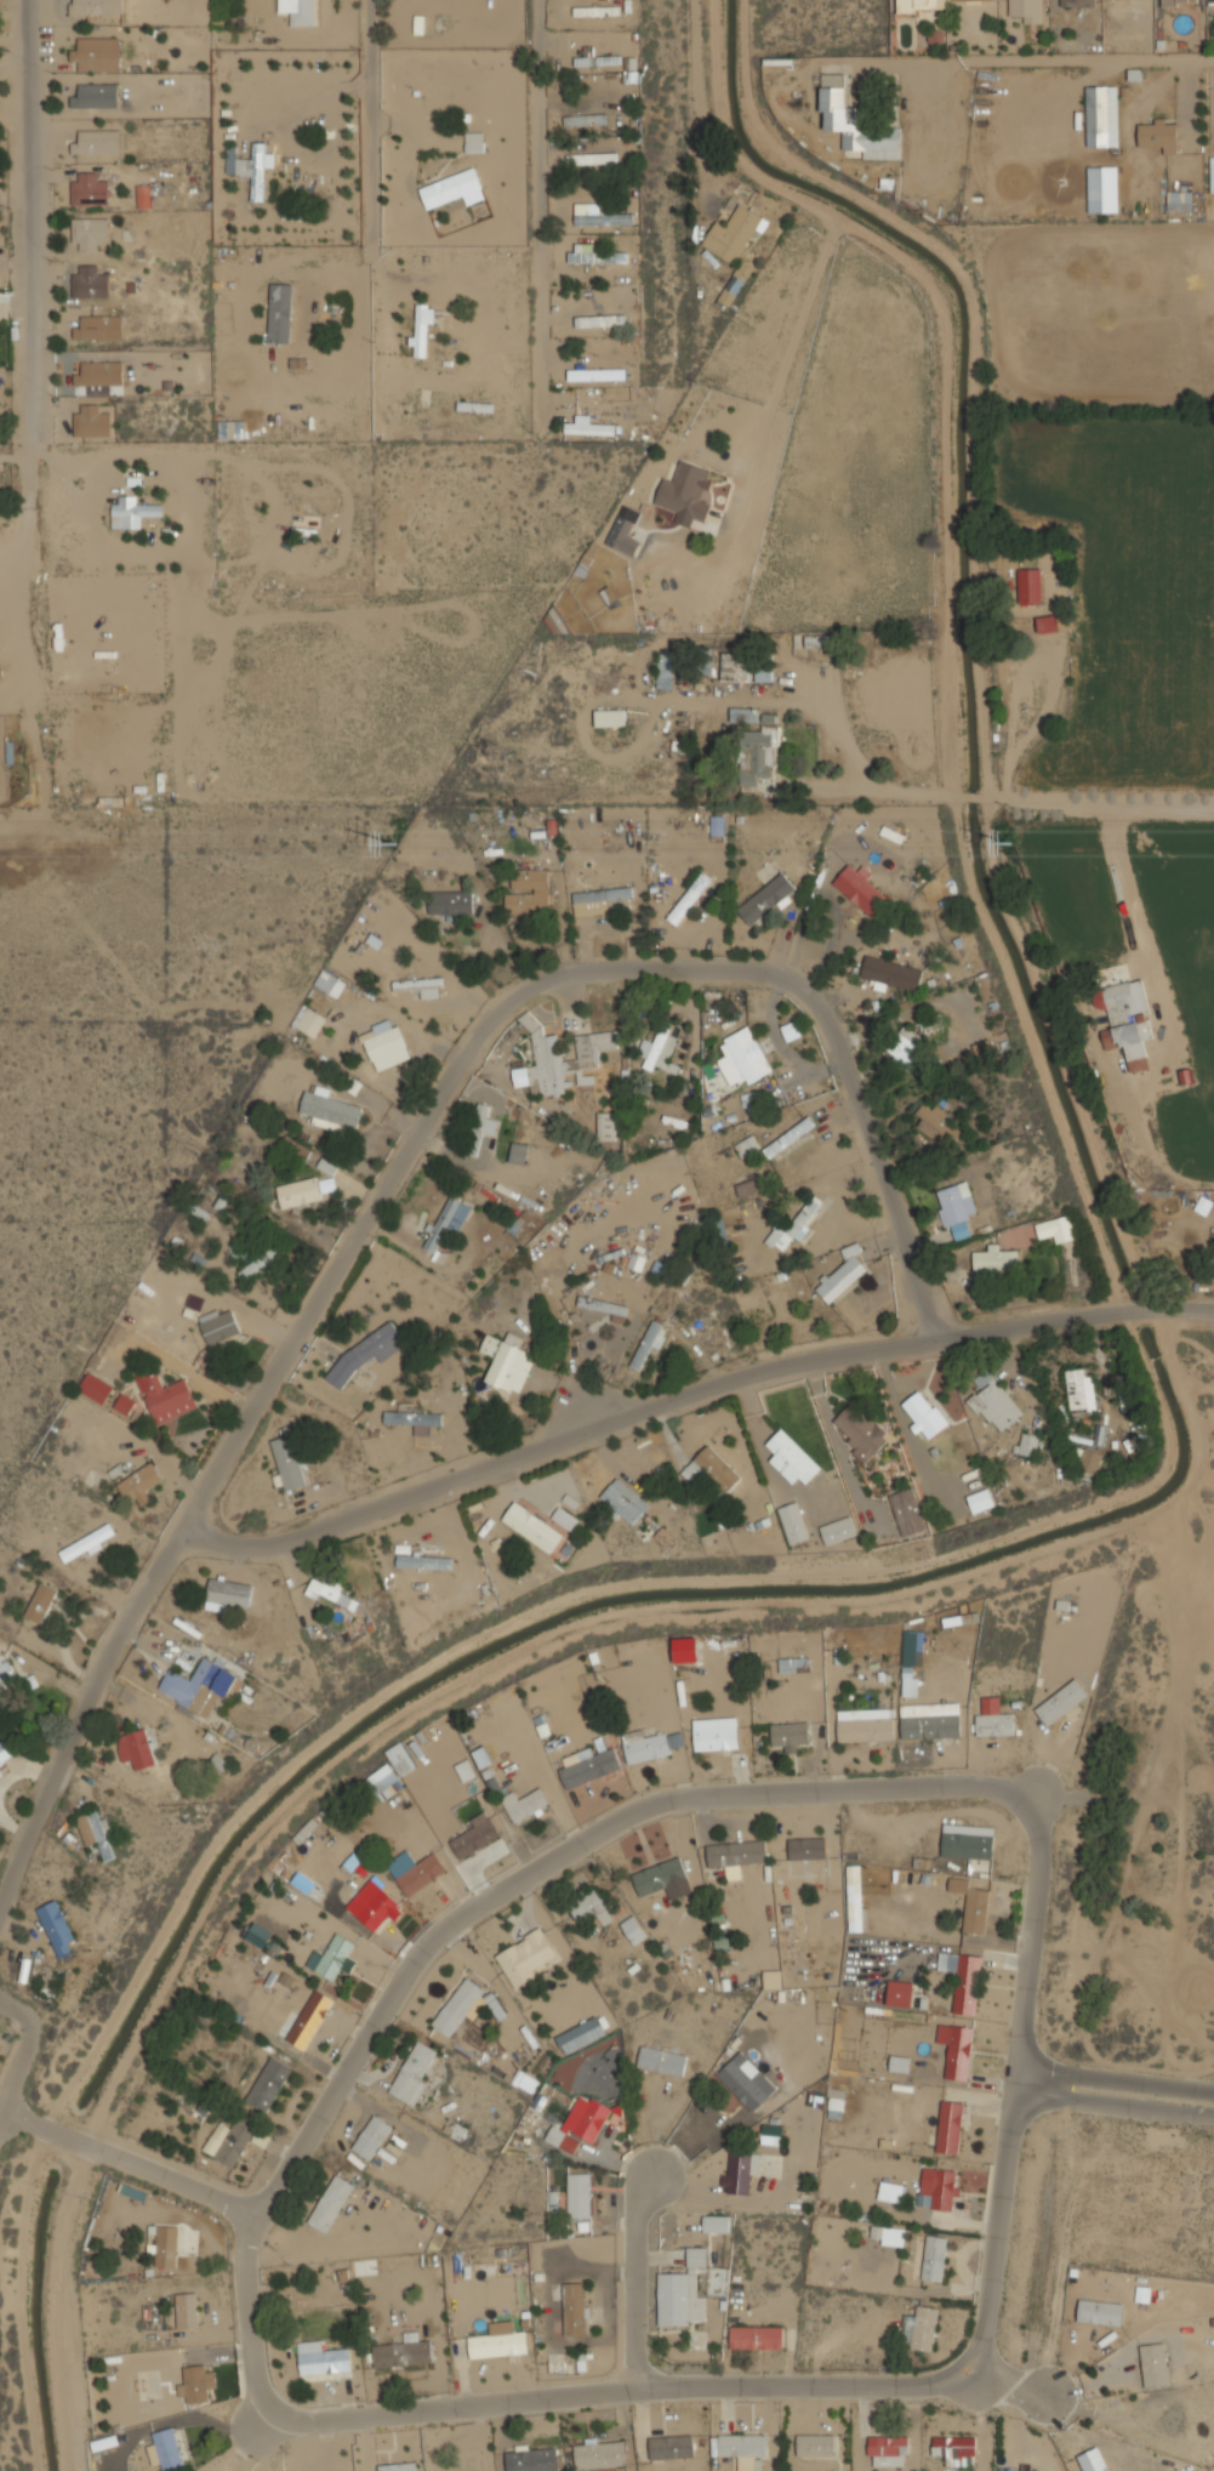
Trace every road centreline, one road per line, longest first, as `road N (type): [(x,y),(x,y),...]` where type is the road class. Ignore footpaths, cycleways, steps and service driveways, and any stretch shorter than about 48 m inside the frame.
road 1 (residential): [(917,1338),(910,1245),(842,1034),(808,974),(581,967),(512,1004),(458,1063),(192,1519),(122,1619),(81,1698),(0,1899)]
road 2 (residential): [(1213,1318),(917,1338),(707,1380),(300,1532),(246,1539),(192,1519)]
road 3 (residential): [(1044,1789),(967,1783),(750,1790),(639,1809),(428,1934),(249,2211)]
road 4 (residential): [(981,2387),(637,2386),(258,2429),(249,2211)]
road 5 (residential): [(538,427),(535,0)]
road 6 (residential): [(34,0),(46,410)]
road 7 (residential): [(1015,2076),(981,2387)]
road 8 (residential): [(249,2211),(1,2120)]
road 9 (residential): [(369,0),(371,252)]
road 10 (residential): [(1020,2032),(1042,1885),(1044,1789)]
road 11 (residential): [(637,2386),(642,2190),(655,2175)]
road 12 (residential): [(1213,2104),(1015,2076)]
road 13 (residential): [(0,2126),(33,2027),(27,2010),(0,1999)]

